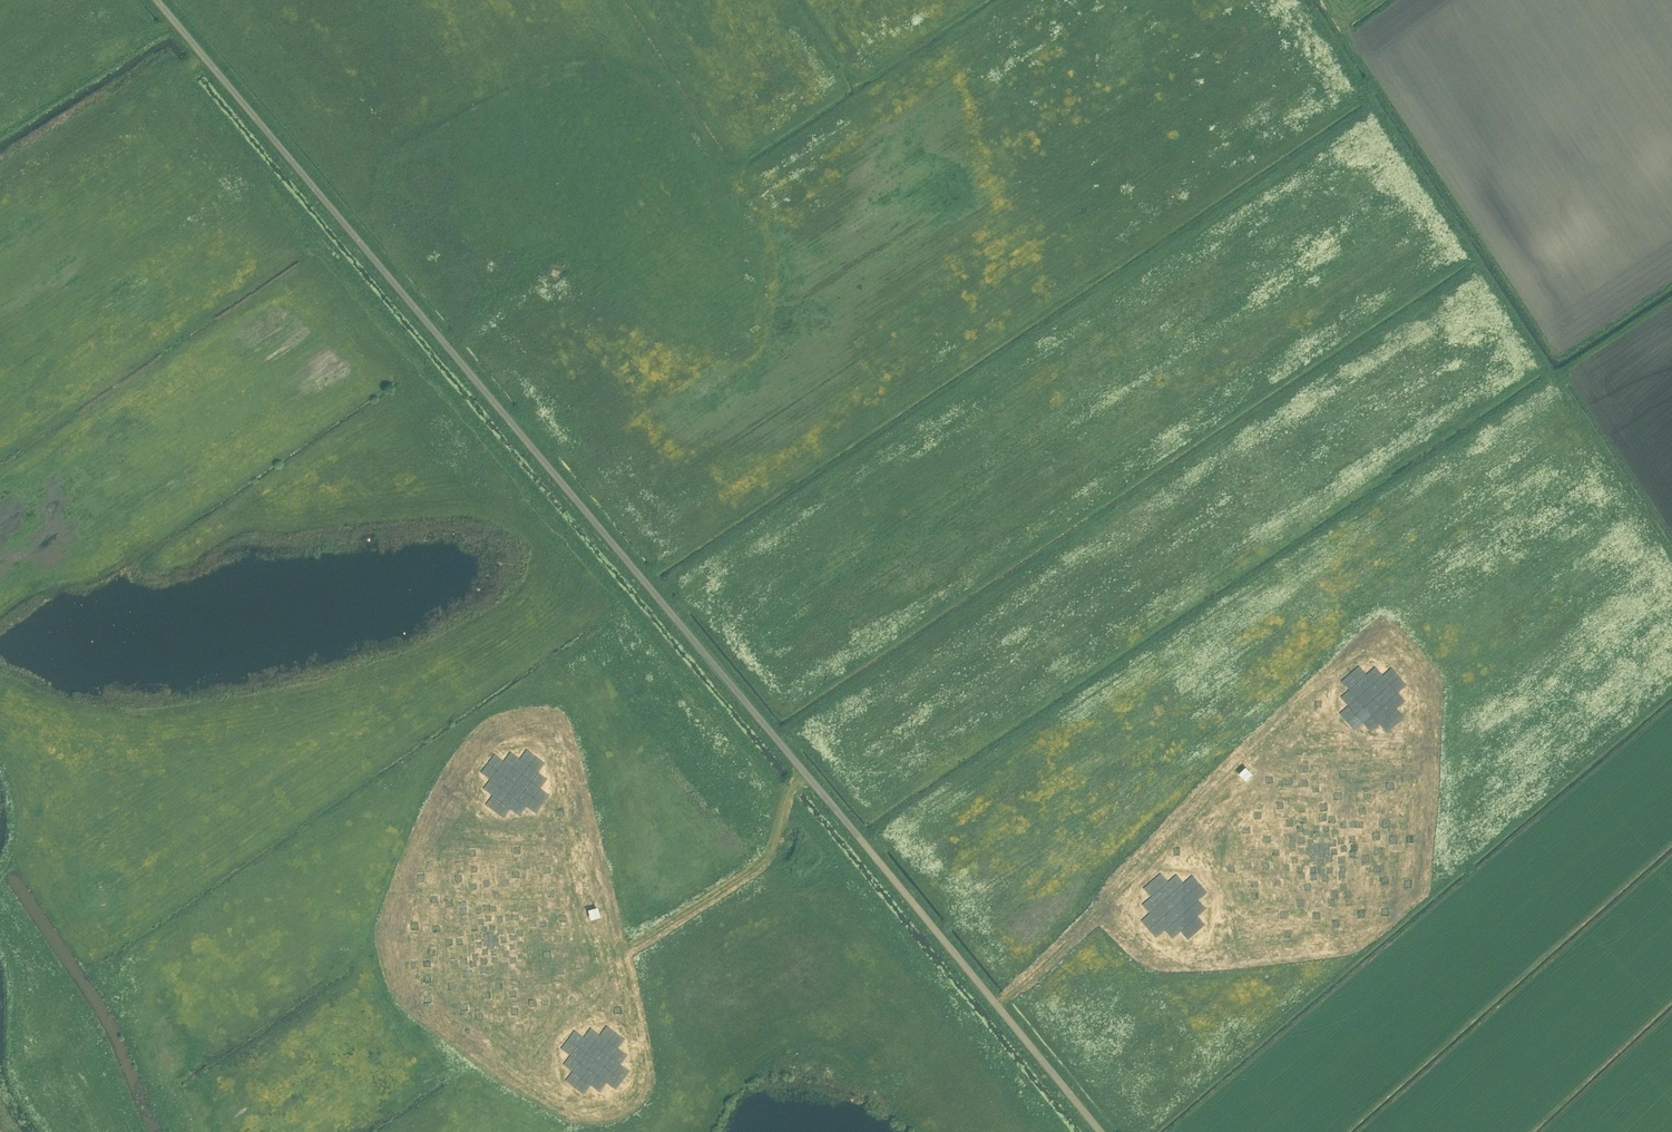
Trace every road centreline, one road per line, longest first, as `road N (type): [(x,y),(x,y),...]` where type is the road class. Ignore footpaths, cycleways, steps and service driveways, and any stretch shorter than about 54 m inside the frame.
road 1 (unclassified): [(1101,1131),(158,0)]
road 2 (track): [(805,774),(784,795),(768,860),(616,953),(554,764),(526,740),(506,739),(477,762),(416,863),(403,922),(406,982),(419,1004),(577,1106),(595,1109),(627,1094),(635,1048)]
road 3 (track): [(996,1005),(1350,655),(1377,650),(1411,670),(1420,690),(1419,845),(1390,889),(1257,951),(1187,949),(1141,936)]
road 4 (track): [(177,23),(0,131)]

